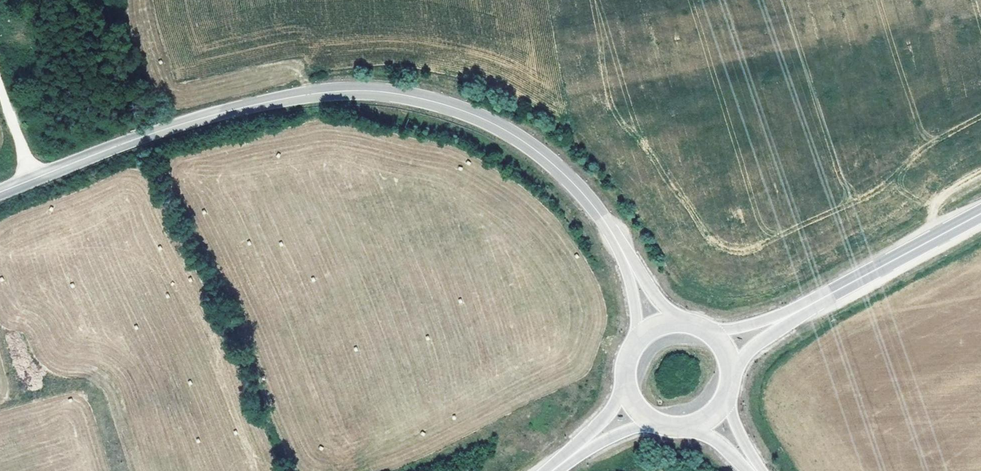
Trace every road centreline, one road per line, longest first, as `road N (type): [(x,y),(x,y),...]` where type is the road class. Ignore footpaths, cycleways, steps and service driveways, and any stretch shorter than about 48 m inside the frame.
road 1 (tertiary): [(620,243),(575,184),(512,134),(457,109),(369,90),(303,95),(188,121),(0,191)]
road 2 (secondary): [(980,213),(799,311)]

